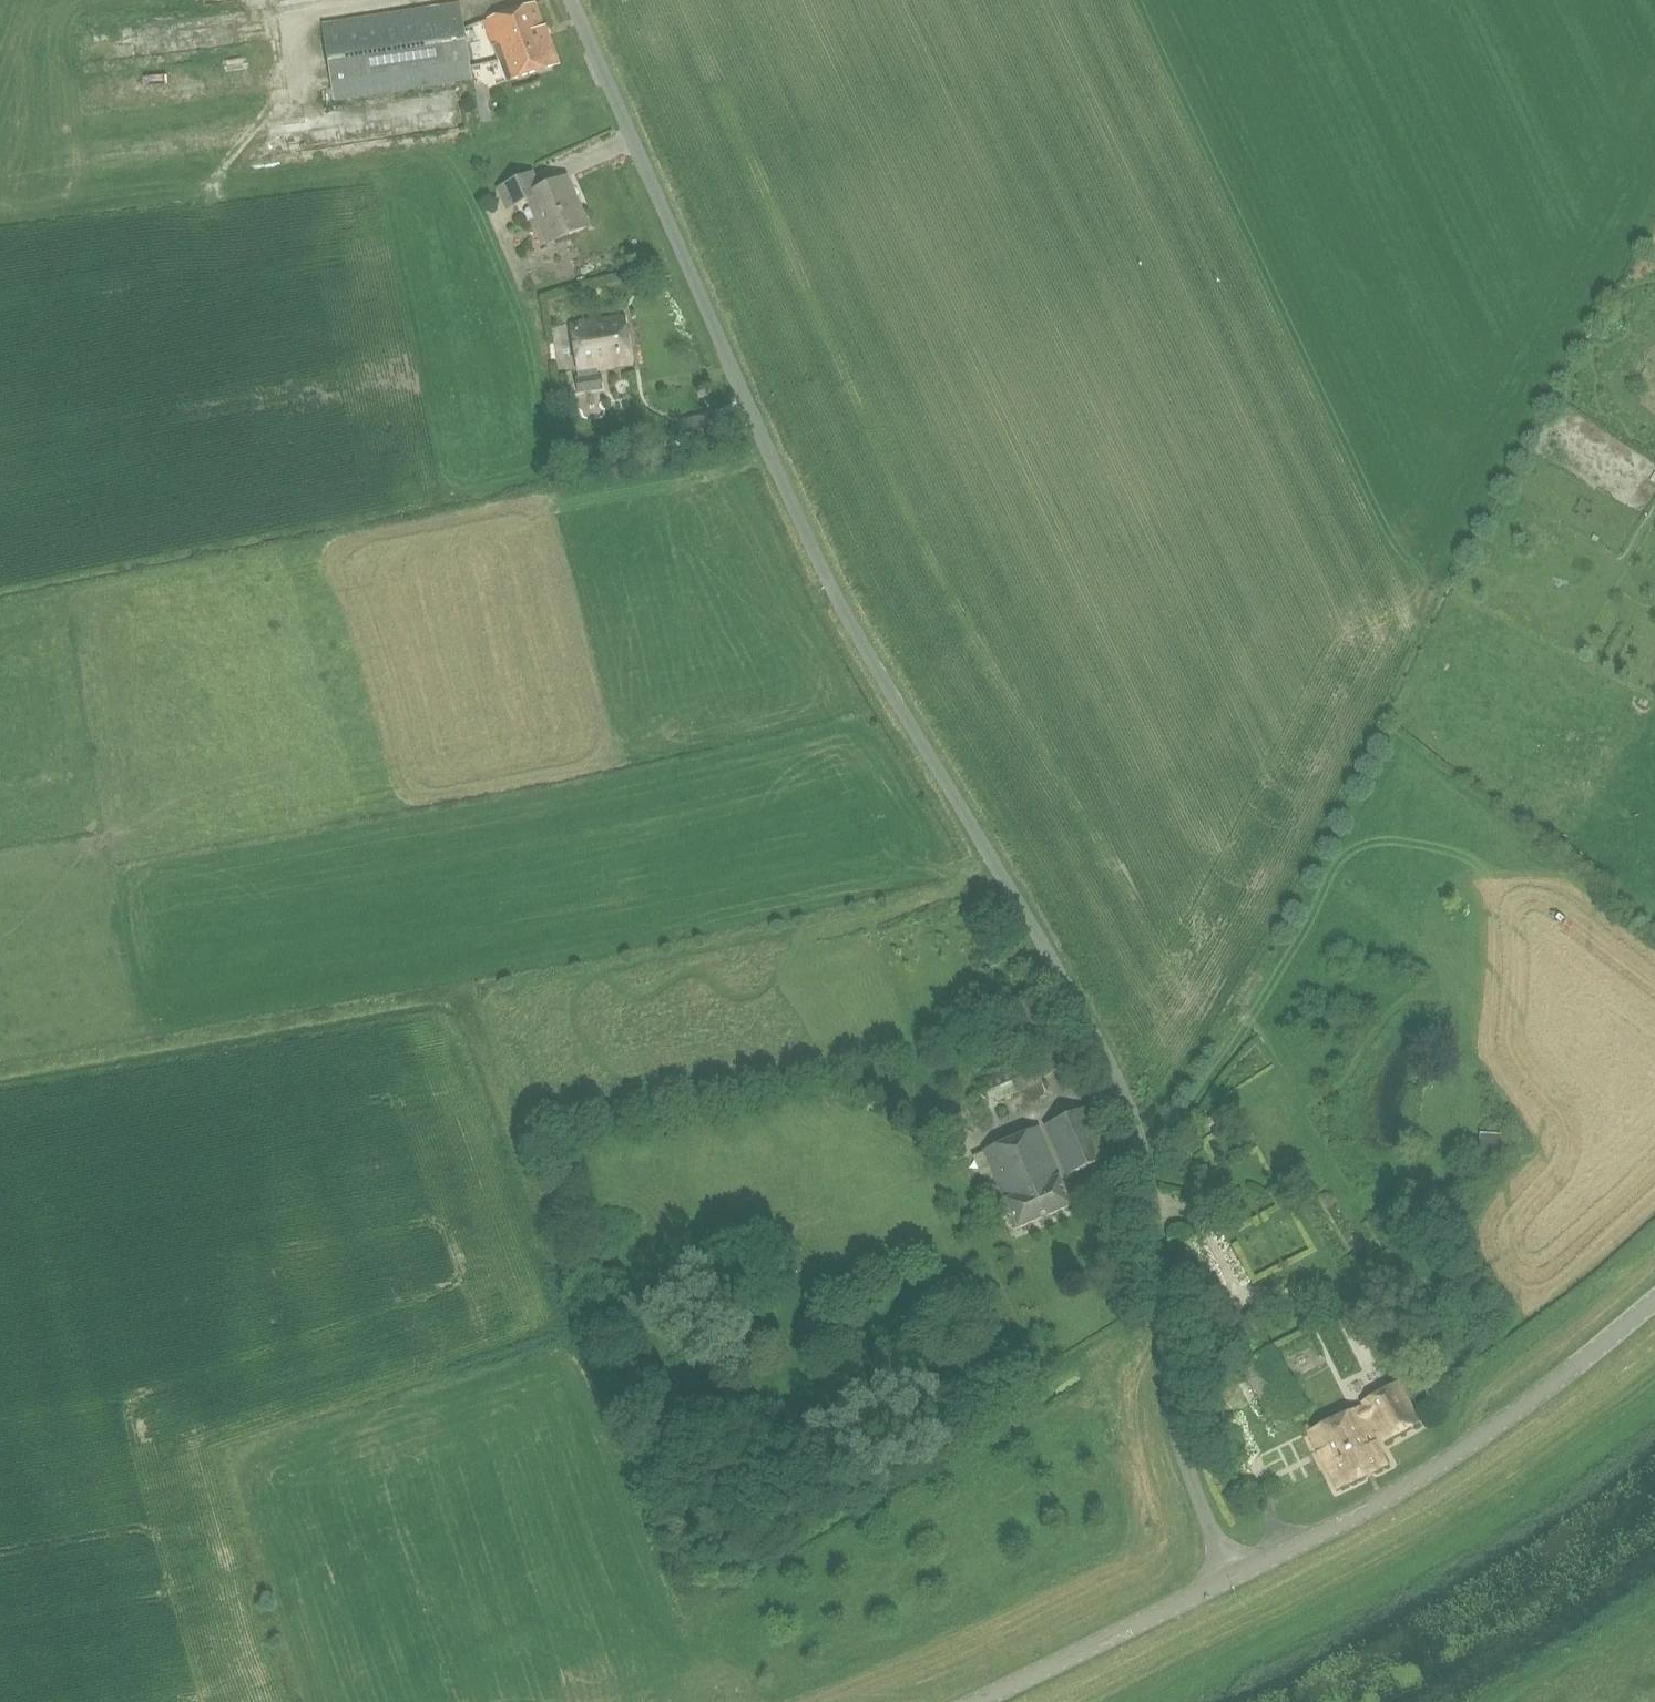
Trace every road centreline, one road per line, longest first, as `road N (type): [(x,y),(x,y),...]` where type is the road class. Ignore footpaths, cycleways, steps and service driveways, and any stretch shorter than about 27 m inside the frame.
road 1 (unclassified): [(1229,1579),(1172,1402),(1135,1131),(1116,1082),(818,567),(571,0)]
road 2 (tertiary): [(1229,1579),(1425,1479),(1654,1301)]
road 3 (tertiary): [(979,1701),(1229,1579)]

